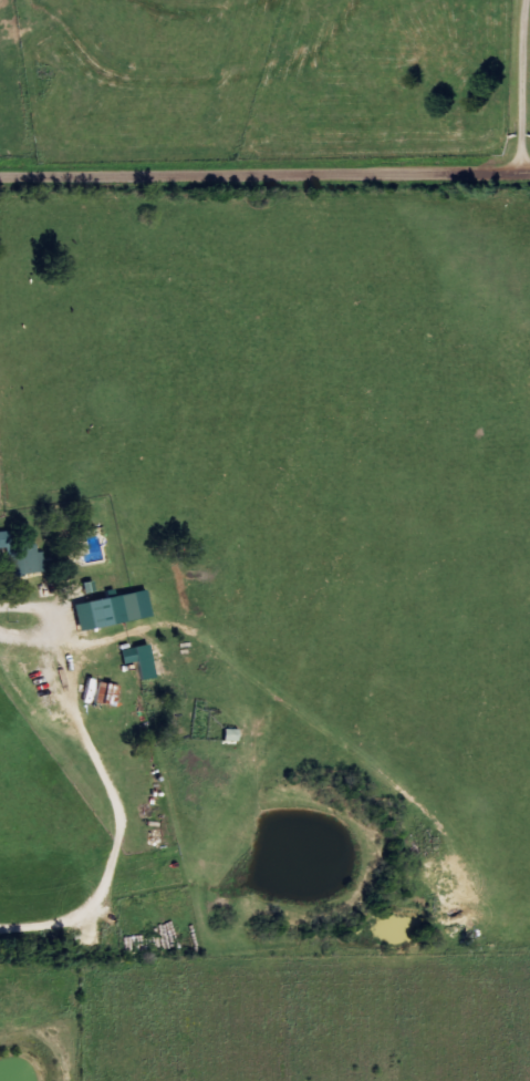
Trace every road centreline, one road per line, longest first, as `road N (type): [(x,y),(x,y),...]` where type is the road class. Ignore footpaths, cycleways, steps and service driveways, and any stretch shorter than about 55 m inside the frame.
road 1 (residential): [(0,176),(529,171)]

